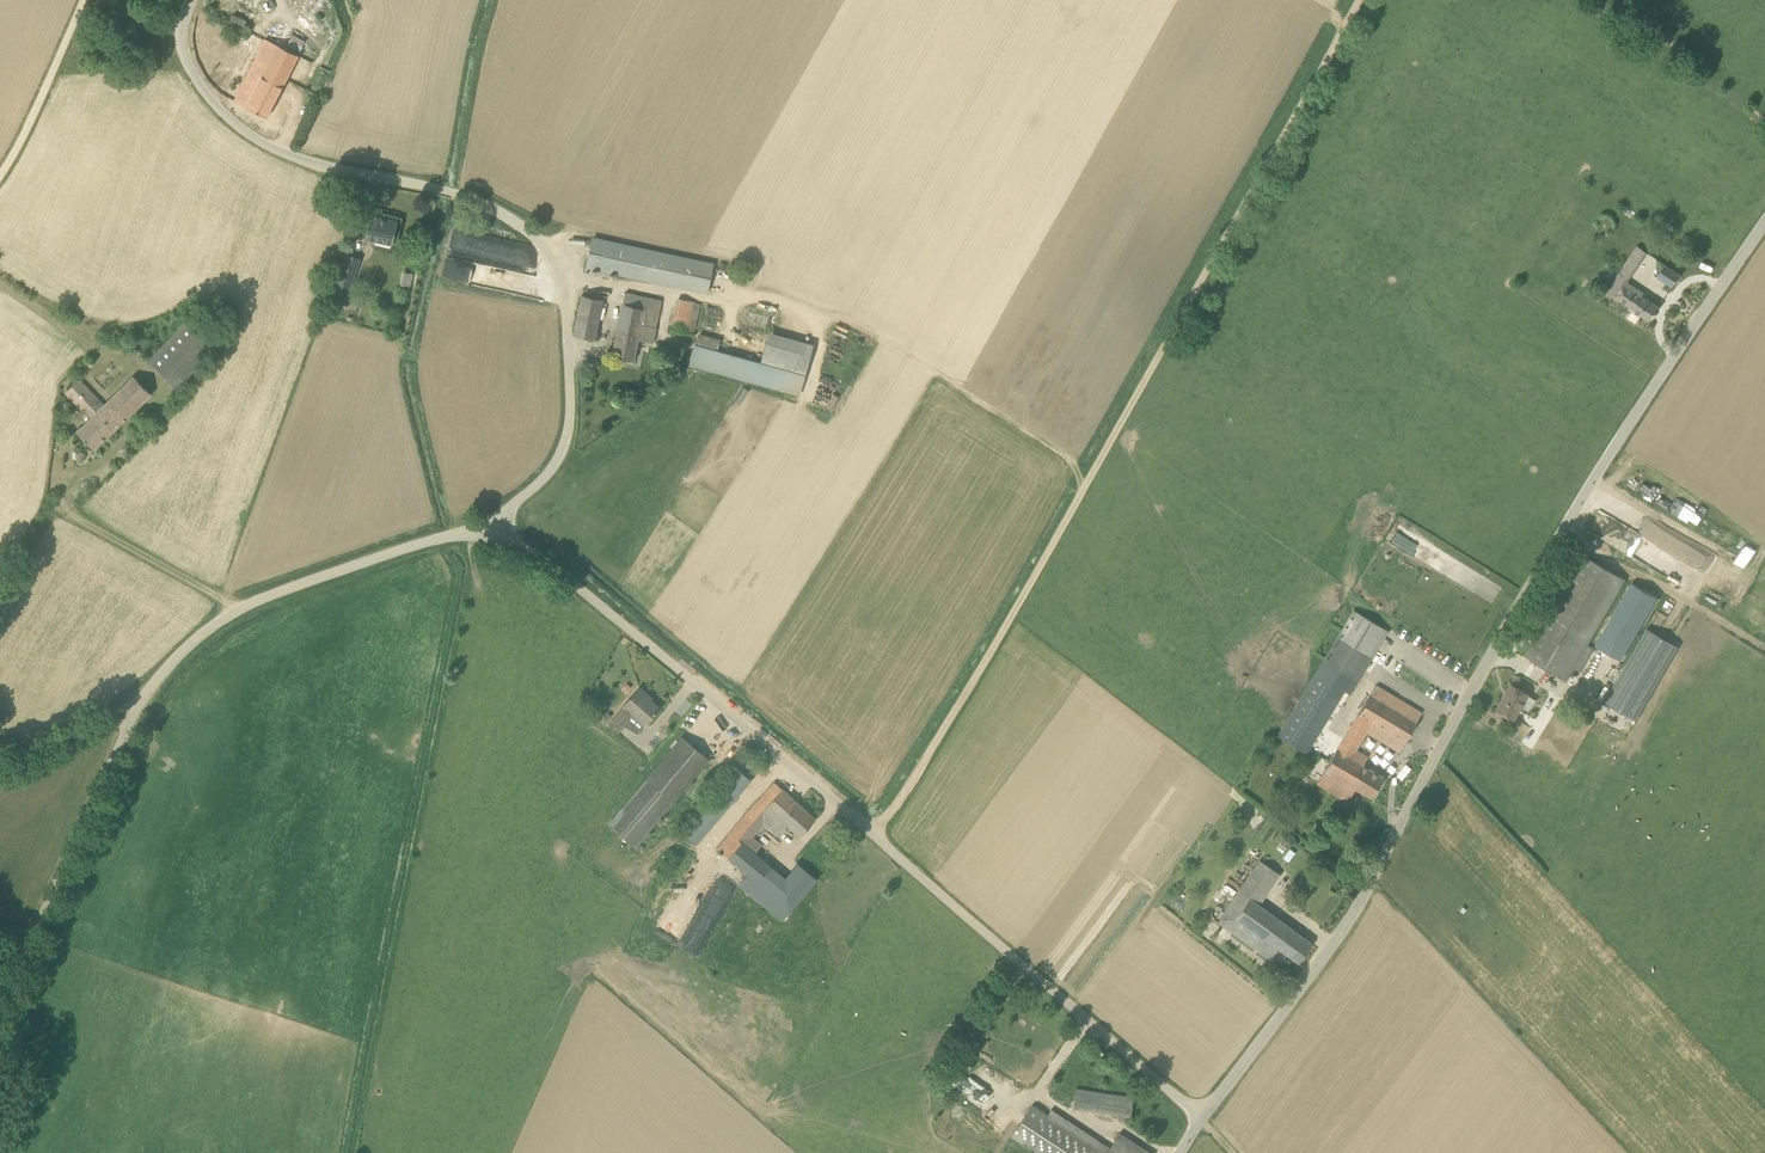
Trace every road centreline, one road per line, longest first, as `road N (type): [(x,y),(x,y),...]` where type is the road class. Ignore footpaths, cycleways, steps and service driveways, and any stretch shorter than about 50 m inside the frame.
road 1 (unclassified): [(1201,1119),(1359,906),(1551,549),(1764,223)]
road 2 (track): [(872,833),(980,670),(1358,0)]
road 3 (unclassified): [(1201,1119),(765,739),(500,526)]
road 4 (unclassified): [(500,526),(559,457),(569,433),(565,303),(545,249),(495,210),(447,191),(330,168),(249,135),(218,109),(184,57),(190,0)]
road 5 (unclassified): [(151,690),(243,605),(416,544),(500,526)]
road 6 (unclassified): [(0,1007),(151,690)]
road 7 (track): [(0,175),(88,0)]
road 8 (unclassified): [(0,764),(151,690)]
road 9 (track): [(1088,1019),(997,1152)]

